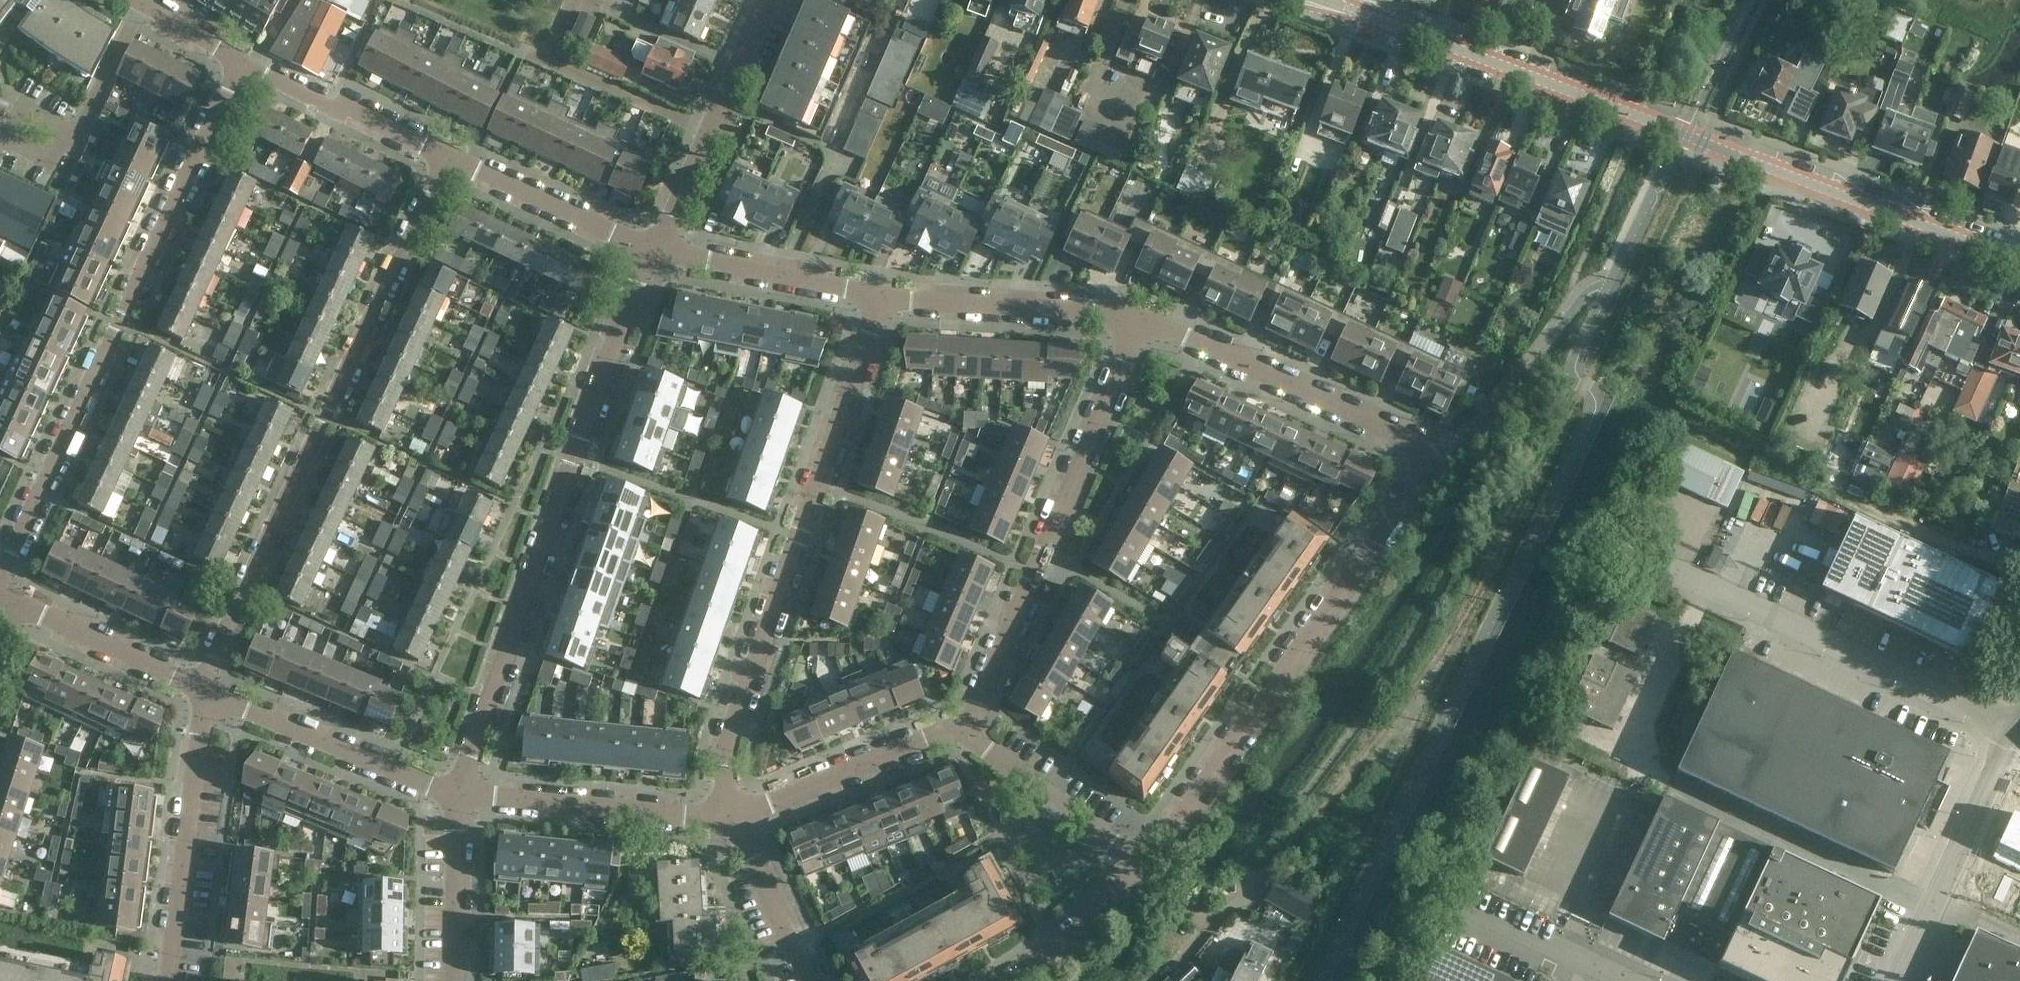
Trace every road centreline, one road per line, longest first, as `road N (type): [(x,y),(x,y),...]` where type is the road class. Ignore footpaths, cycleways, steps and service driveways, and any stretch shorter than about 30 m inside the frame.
road 1 (tertiary): [(2019,262),(1340,0)]
road 2 (residential): [(2,597),(240,58)]
road 3 (residential): [(655,251),(451,795)]
road 4 (residential): [(436,159),(198,679)]
road 5 (residential): [(878,299),(728,746),(732,813)]
road 6 (residential): [(1140,866),(1419,479),(1428,456)]
road 7 (unclassified): [(1139,323),(969,725)]
road 8 (unclassified): [(2003,747),(1890,674),(1628,547)]
road 9 (residential): [(1139,323),(1187,336),(1401,434),(1428,456)]
road 10 (residential): [(198,679),(170,980)]
road 11 (residential): [(451,795),(669,817),(732,813)]
road 12 (residential): [(451,795),(397,778),(198,679)]
road 13 (residential): [(655,251),(763,0)]
road 14 (residential): [(878,299),(1139,323)]
road 15 (unclassified): [(1899,980),(2003,747)]
road 16 (residential): [(732,813),(969,725)]
road 17 (residential): [(436,159),(655,251)]
road 18 (residential): [(655,251),(878,299)]
road 19 (residential): [(969,725),(1140,866)]
road 20 (residential): [(240,58),(436,159)]
road 21 (residential): [(198,679),(2,597)]
road 22 (residential): [(451,795),(455,980)]
road 23 (residential): [(732,813),(808,980)]
road 24 (unclassified): [(1615,980),(1454,909)]
road 25 (residential): [(1010,980),(1072,937),(1140,866)]
road 26 (residential): [(134,0),(240,58)]

